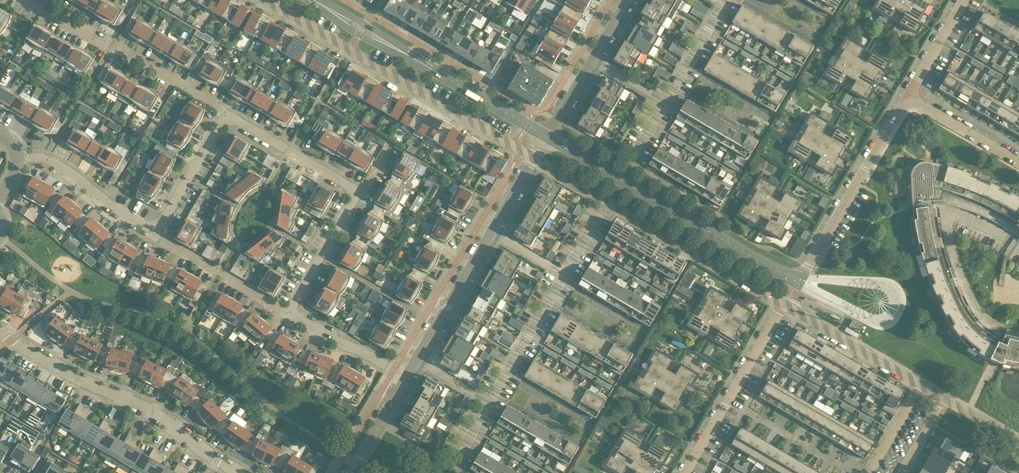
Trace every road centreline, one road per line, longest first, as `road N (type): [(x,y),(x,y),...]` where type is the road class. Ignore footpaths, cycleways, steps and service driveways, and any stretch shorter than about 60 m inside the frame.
road 1 (residential): [(535,163),(262,0)]
road 2 (tertiary): [(799,279),(548,137)]
road 3 (residential): [(241,472),(154,407),(0,332)]
road 4 (tertiary): [(548,137),(312,0)]
road 5 (residential): [(227,114),(26,0)]
road 6 (residential): [(799,279),(907,97)]
road 7 (residential): [(686,472),(784,305)]
road 8 (residential): [(1018,327),(996,322),(976,304),(954,260),(947,216),(971,219)]
road 9 (residential): [(157,235),(63,171),(20,153)]
road 10 (residential): [(921,386),(784,305)]
road 11 (residential): [(290,315),(157,235)]
road 12 (residential): [(361,191),(227,114)]
road 13 (residential): [(417,361),(493,235)]
road 14 (residential): [(489,403),(562,277)]
road 15 (residential): [(290,315),(361,191)]
road 16 (residential): [(157,235),(227,114)]
road 17 (residential): [(408,378),(290,315)]
road 18 (residential): [(1018,162),(907,97)]

